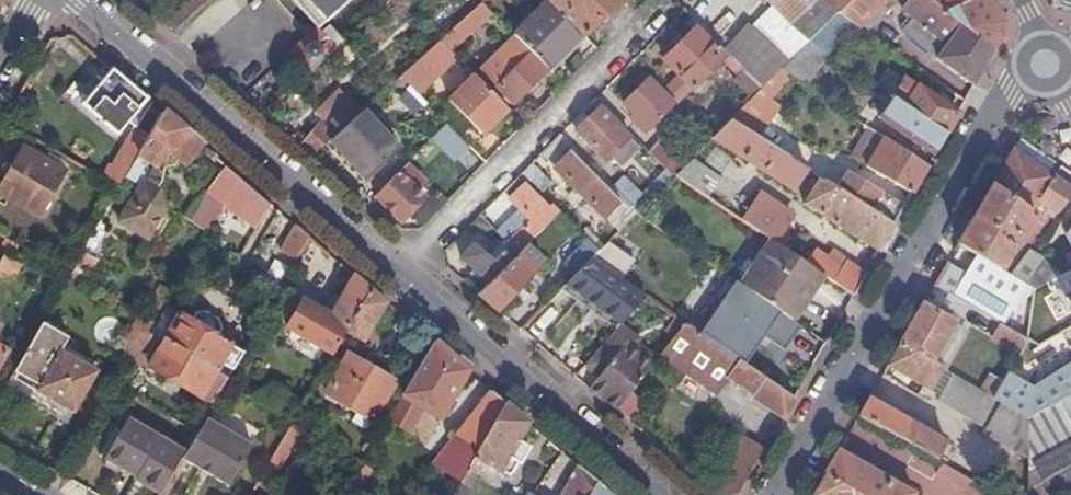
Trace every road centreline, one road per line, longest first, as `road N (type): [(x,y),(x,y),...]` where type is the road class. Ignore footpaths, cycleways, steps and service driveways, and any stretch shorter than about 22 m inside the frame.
road 1 (residential): [(1024,72),(776,494)]
road 2 (residential): [(402,272),(79,0)]
road 3 (residential): [(668,3),(402,272)]
road 4 (residential): [(668,494),(402,272)]

